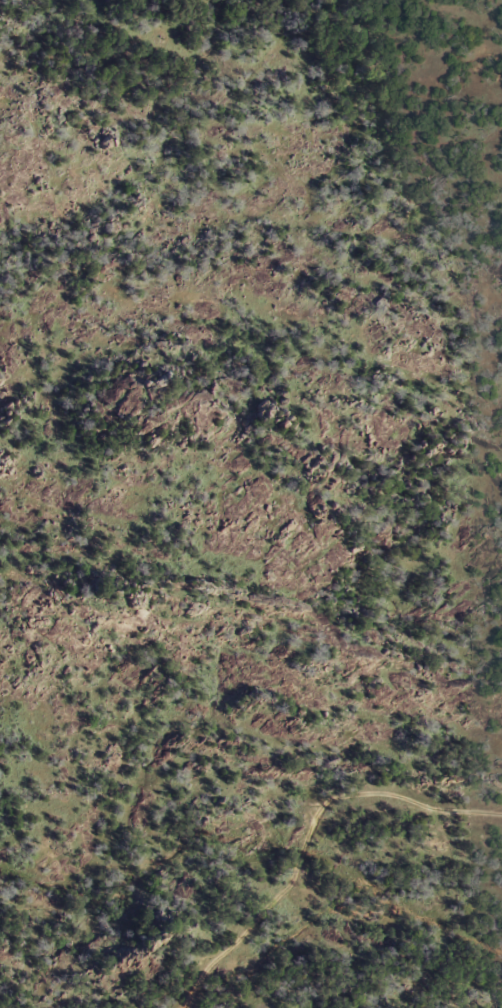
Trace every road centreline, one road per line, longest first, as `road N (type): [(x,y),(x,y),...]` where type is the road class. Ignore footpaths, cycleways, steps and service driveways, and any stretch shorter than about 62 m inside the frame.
road 1 (track): [(181,1007),(288,884),(323,803),(387,789),(469,817),(501,813)]

